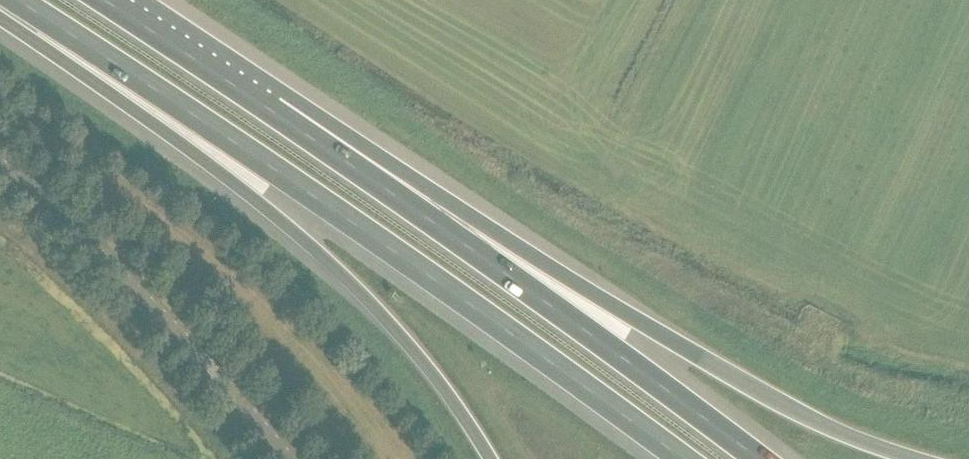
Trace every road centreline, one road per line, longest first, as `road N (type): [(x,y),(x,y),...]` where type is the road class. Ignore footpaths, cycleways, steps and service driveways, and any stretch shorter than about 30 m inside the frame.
road 1 (motorway): [(13,0),(389,248),(684,458)]
road 2 (motorway): [(914,458),(744,382),(276,112)]
road 3 (motorway): [(0,6),(334,269),(438,383),(488,458)]
road 4 (motorway): [(754,458),(276,112)]
road 5 (tertiary): [(285,458),(135,292),(0,168)]
road 6 (motorway): [(276,112),(102,0)]

